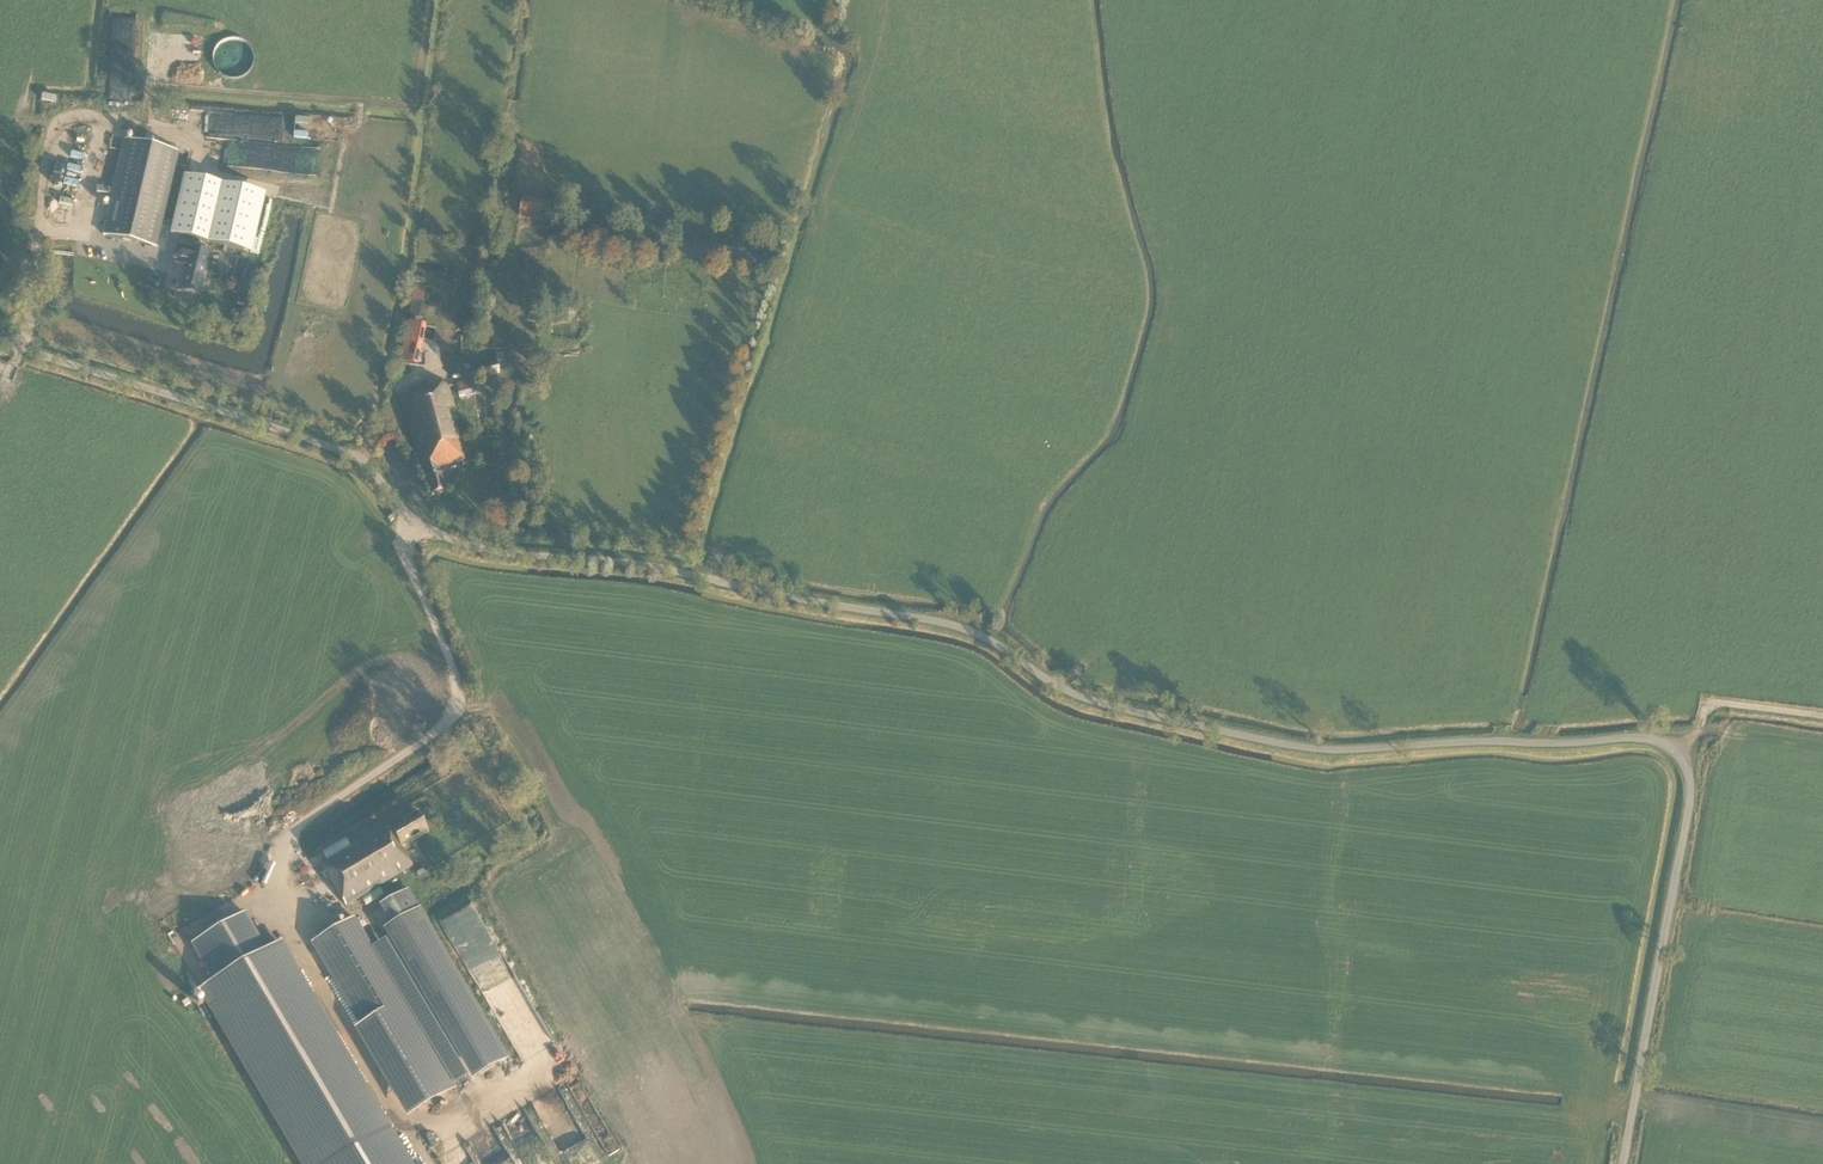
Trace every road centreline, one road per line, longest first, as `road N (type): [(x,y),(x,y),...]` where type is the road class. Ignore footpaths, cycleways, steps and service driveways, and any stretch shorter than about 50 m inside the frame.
road 1 (unclassified): [(1622,1163),(1688,802),(1685,767),(1666,747),(1627,739),(1330,751),(1116,707),(1066,690),(957,627),(643,566),(464,544),(409,517),(344,452),(0,342)]
road 2 (track): [(1822,716),(1711,702),(1693,738),(1674,753)]

